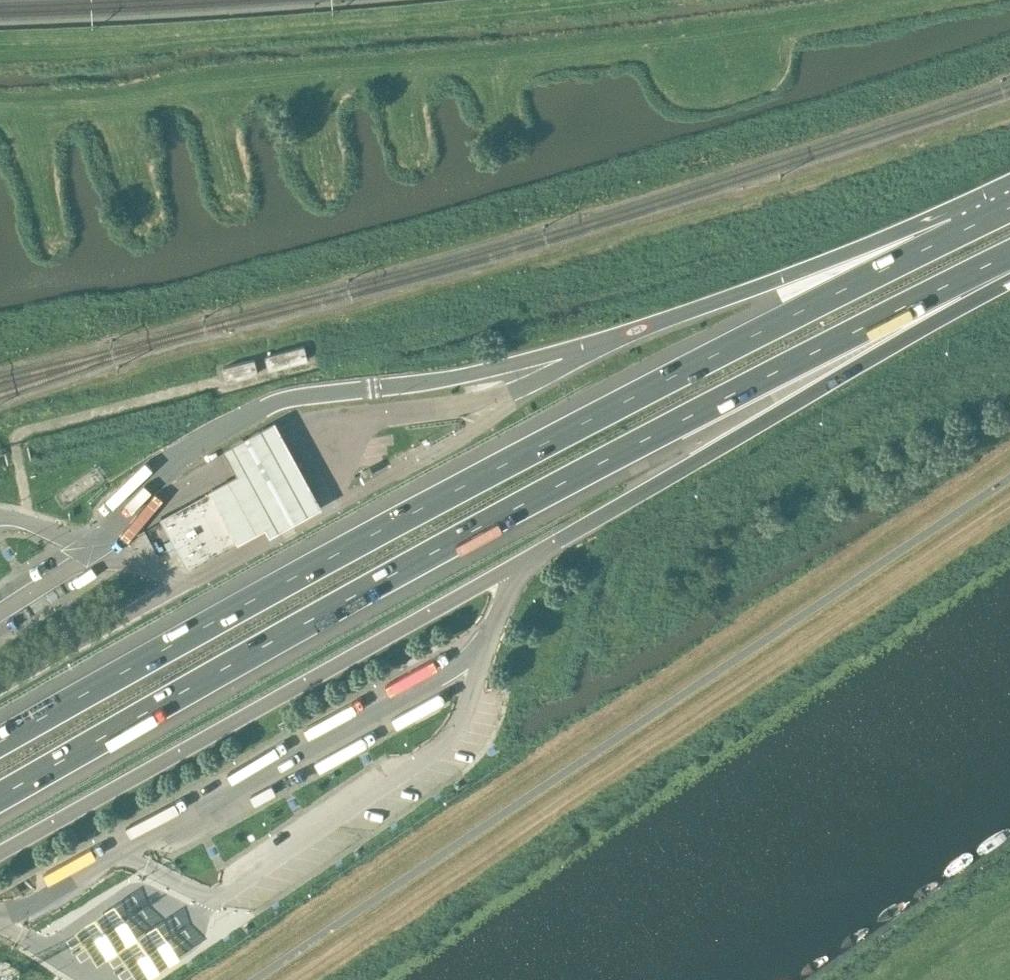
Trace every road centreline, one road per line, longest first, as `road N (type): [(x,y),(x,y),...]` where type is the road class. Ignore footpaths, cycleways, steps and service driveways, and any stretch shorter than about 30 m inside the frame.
road 1 (motorway): [(0,794),(450,540),(1009,254)]
road 2 (motorway): [(958,229),(428,503),(0,739)]
road 3 (motorway): [(520,561),(1009,281)]
road 4 (motorway): [(958,229),(820,263),(618,334)]

